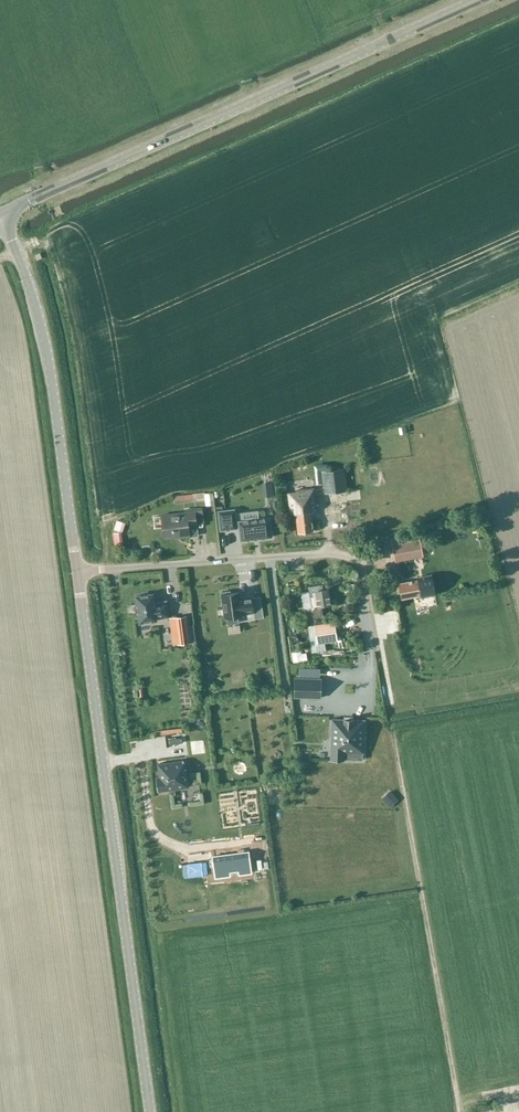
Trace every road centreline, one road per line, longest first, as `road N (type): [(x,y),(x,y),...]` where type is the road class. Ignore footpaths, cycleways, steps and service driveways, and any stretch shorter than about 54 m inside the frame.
road 1 (unclassified): [(152,1111),(79,572)]
road 2 (unclassified): [(4,215),(475,0)]
road 3 (track): [(393,739),(460,1111)]
road 4 (unclassified): [(79,572),(45,333),(4,215)]
road 5 (residential): [(79,572),(334,554),(362,567),(370,607)]

